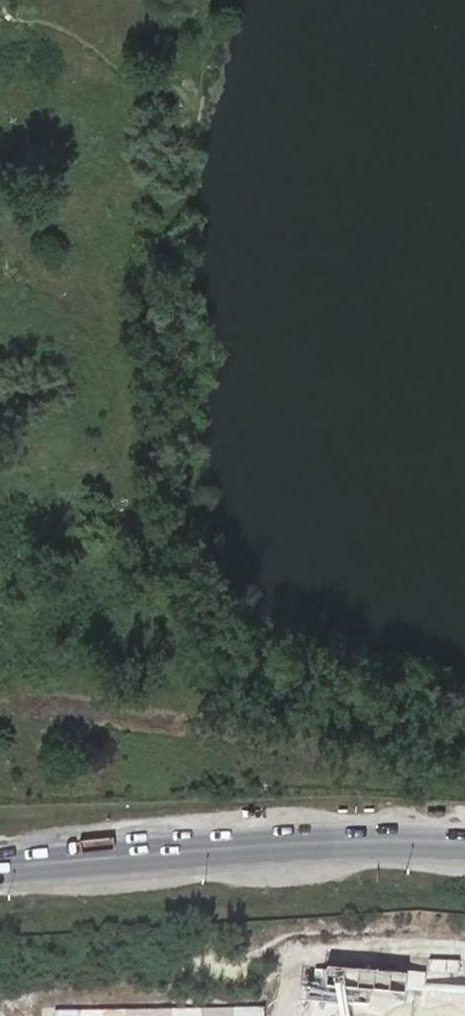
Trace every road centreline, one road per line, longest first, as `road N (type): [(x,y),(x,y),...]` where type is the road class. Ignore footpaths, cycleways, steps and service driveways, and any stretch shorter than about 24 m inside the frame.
road 1 (secondary): [(0,867),(364,840),(464,843)]

